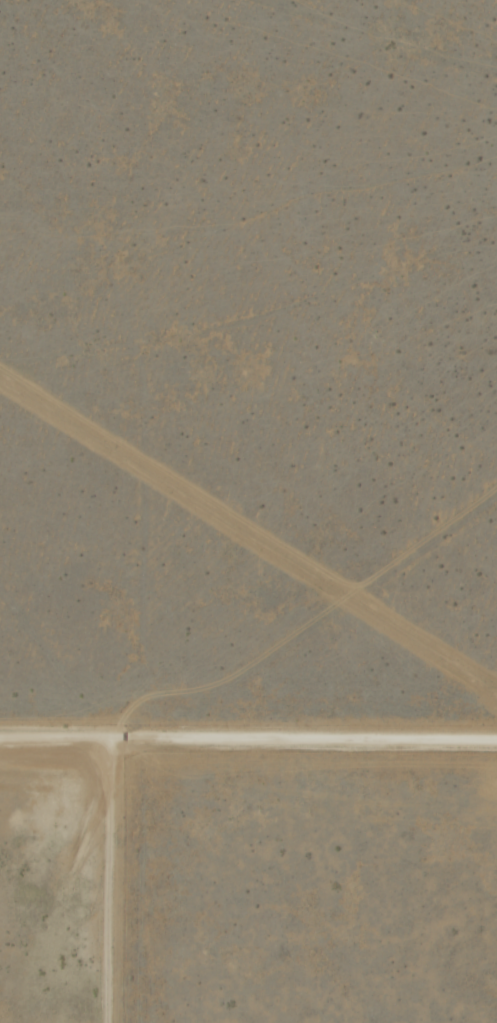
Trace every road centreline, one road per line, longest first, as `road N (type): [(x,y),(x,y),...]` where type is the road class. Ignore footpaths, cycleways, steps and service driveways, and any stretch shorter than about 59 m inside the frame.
road 1 (residential): [(0,741),(496,741)]

